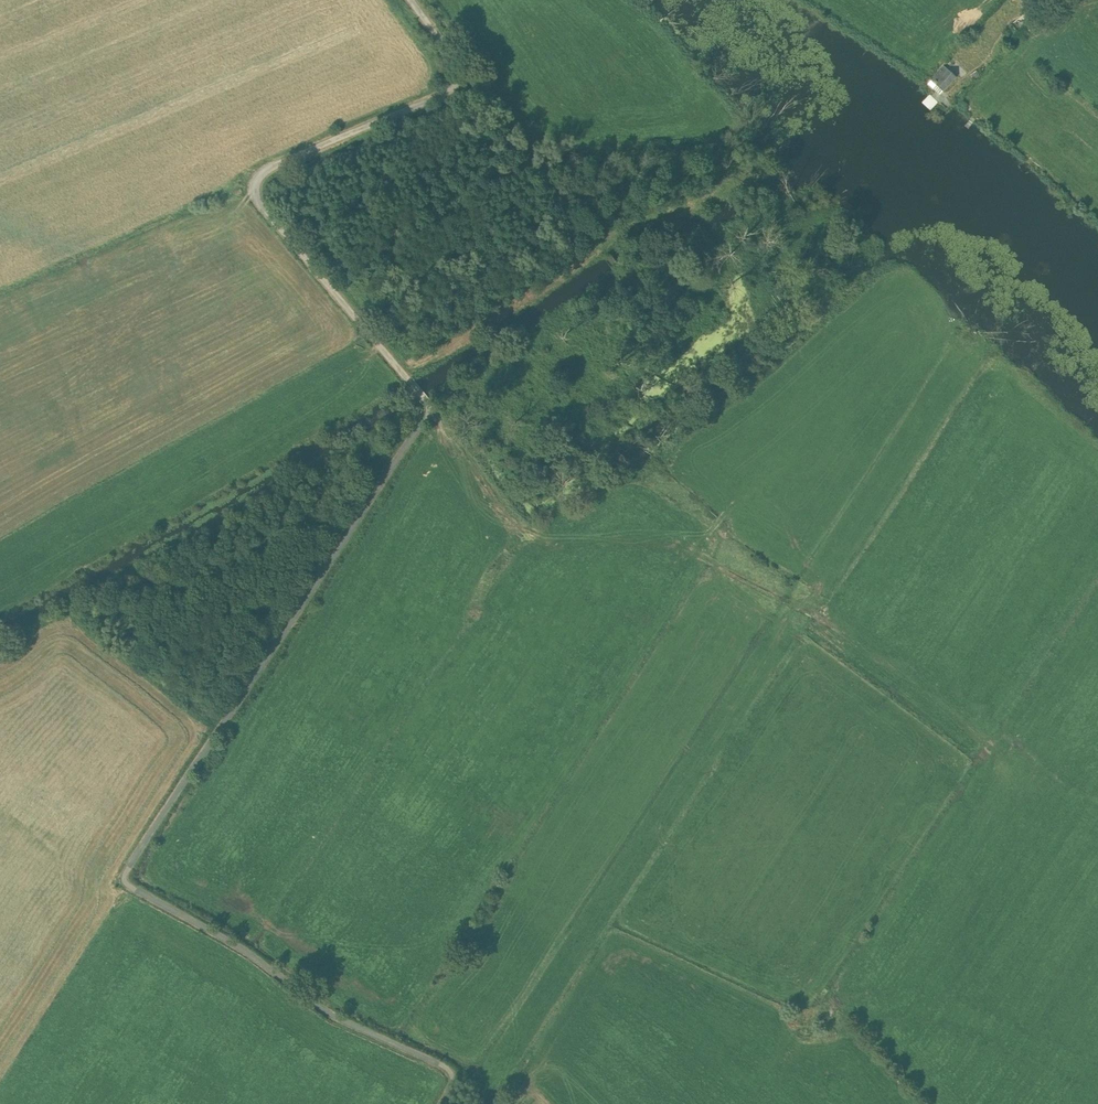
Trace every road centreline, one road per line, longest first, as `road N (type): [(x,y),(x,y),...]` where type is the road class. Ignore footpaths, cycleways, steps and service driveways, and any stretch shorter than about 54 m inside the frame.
road 1 (unclassified): [(427,403),(256,194),(259,177),(283,161),(453,90),(456,65),(411,0)]
road 2 (track): [(458,77),(496,105),(619,273)]

